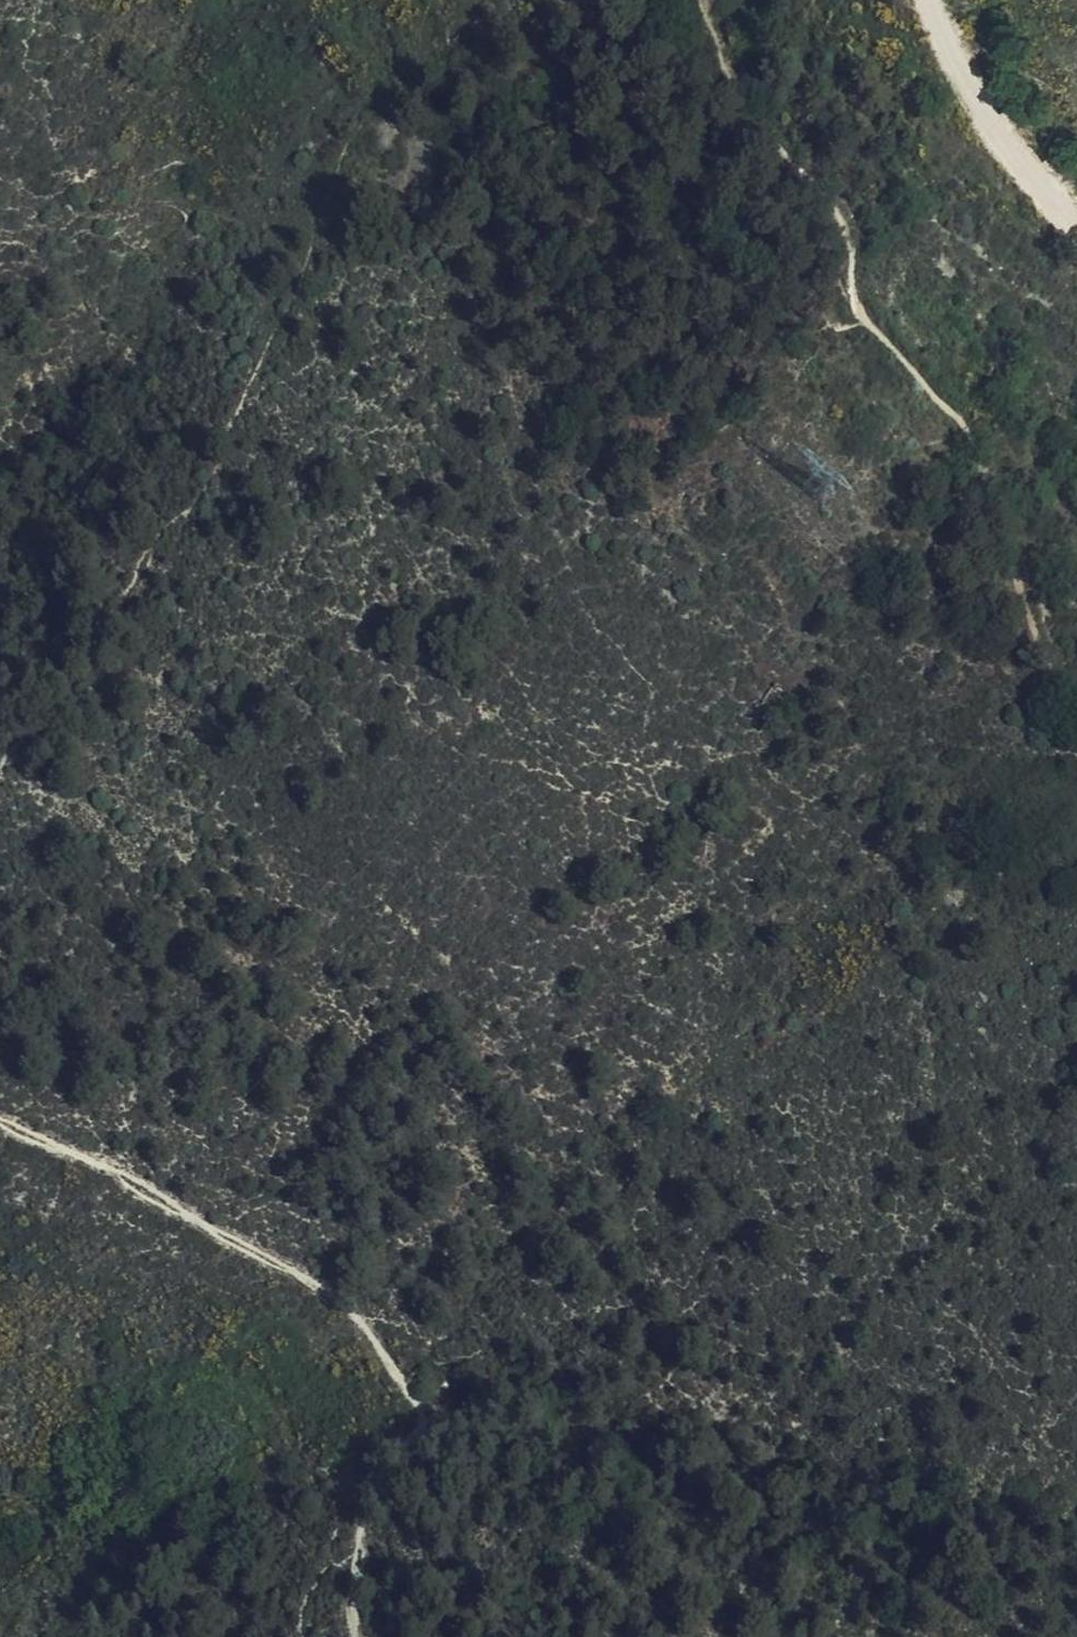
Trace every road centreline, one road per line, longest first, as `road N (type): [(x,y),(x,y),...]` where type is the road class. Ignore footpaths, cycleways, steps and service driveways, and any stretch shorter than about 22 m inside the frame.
road 1 (track): [(922,0),(1019,167),(1076,229)]

